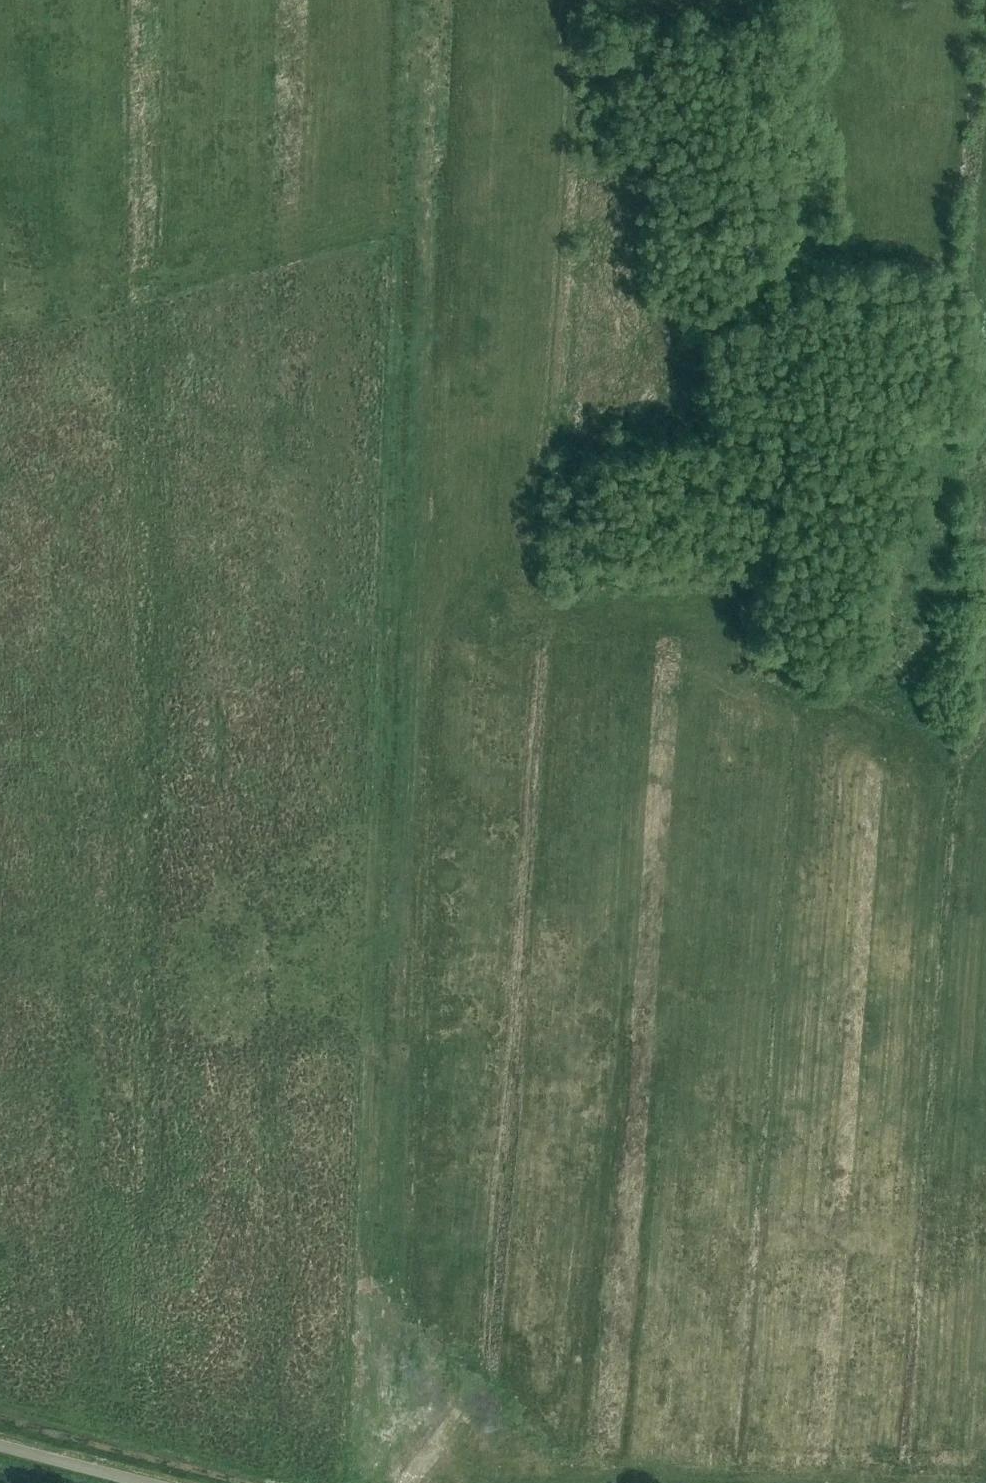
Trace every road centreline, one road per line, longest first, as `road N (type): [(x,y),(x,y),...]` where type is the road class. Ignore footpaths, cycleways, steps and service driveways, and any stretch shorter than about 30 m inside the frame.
road 1 (unclassified): [(0,1448),(130,1482)]

